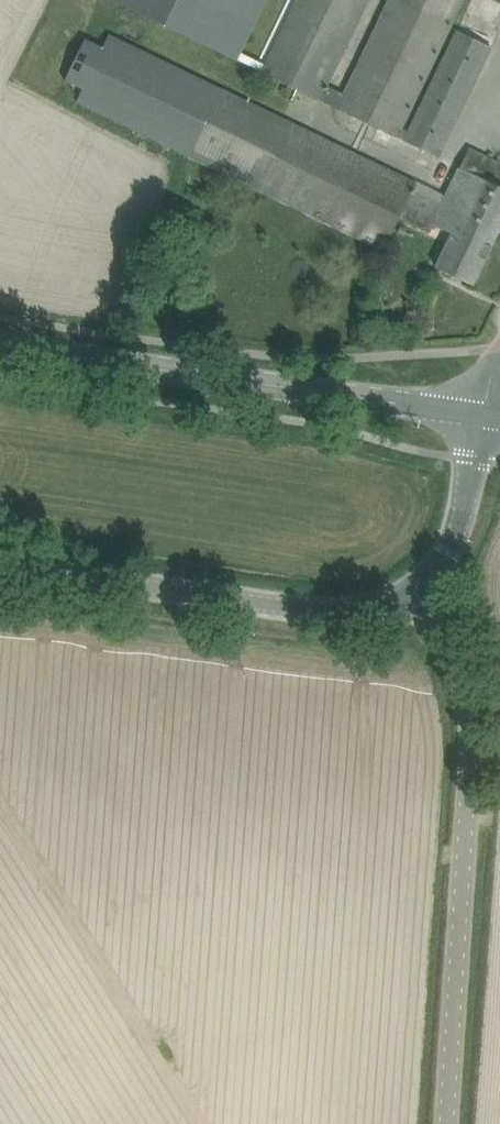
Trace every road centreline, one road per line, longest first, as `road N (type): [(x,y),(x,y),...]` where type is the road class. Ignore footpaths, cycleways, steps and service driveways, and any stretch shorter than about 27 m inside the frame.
road 1 (unclassified): [(448,1123),(473,733),(457,649),(424,591)]
road 2 (tertiary): [(493,415),(0,345)]
road 3 (unclassified): [(424,591),(330,611),(0,567)]
road 4 (unclassified): [(424,591),(459,539),(493,415)]

